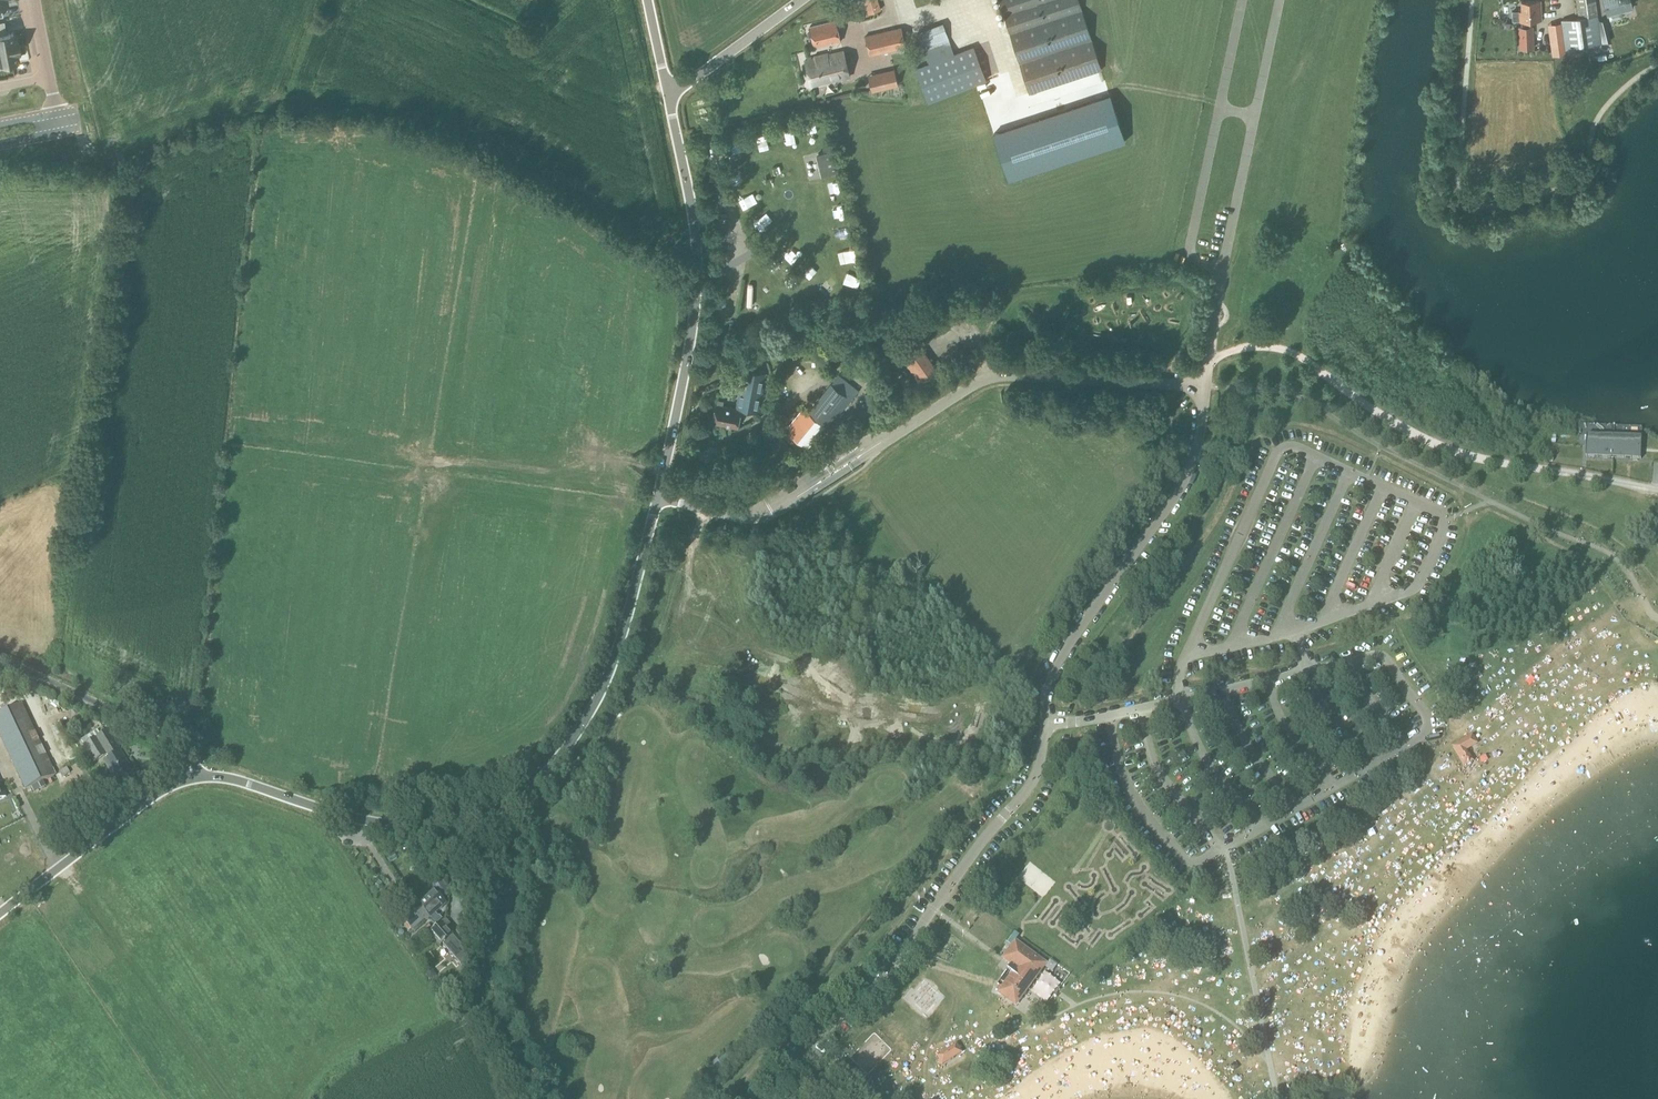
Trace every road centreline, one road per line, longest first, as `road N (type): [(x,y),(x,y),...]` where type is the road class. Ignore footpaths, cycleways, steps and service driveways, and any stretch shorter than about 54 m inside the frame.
road 1 (unclassified): [(195,775),(339,816),(450,823),(520,796),(584,721),(616,662),(693,334),(699,256),(670,97)]
road 2 (unclassified): [(0,915),(175,781),(195,775)]
road 3 (unclassified): [(195,775),(180,741),(0,652)]
road 4 (unclassified): [(670,97),(803,0)]

